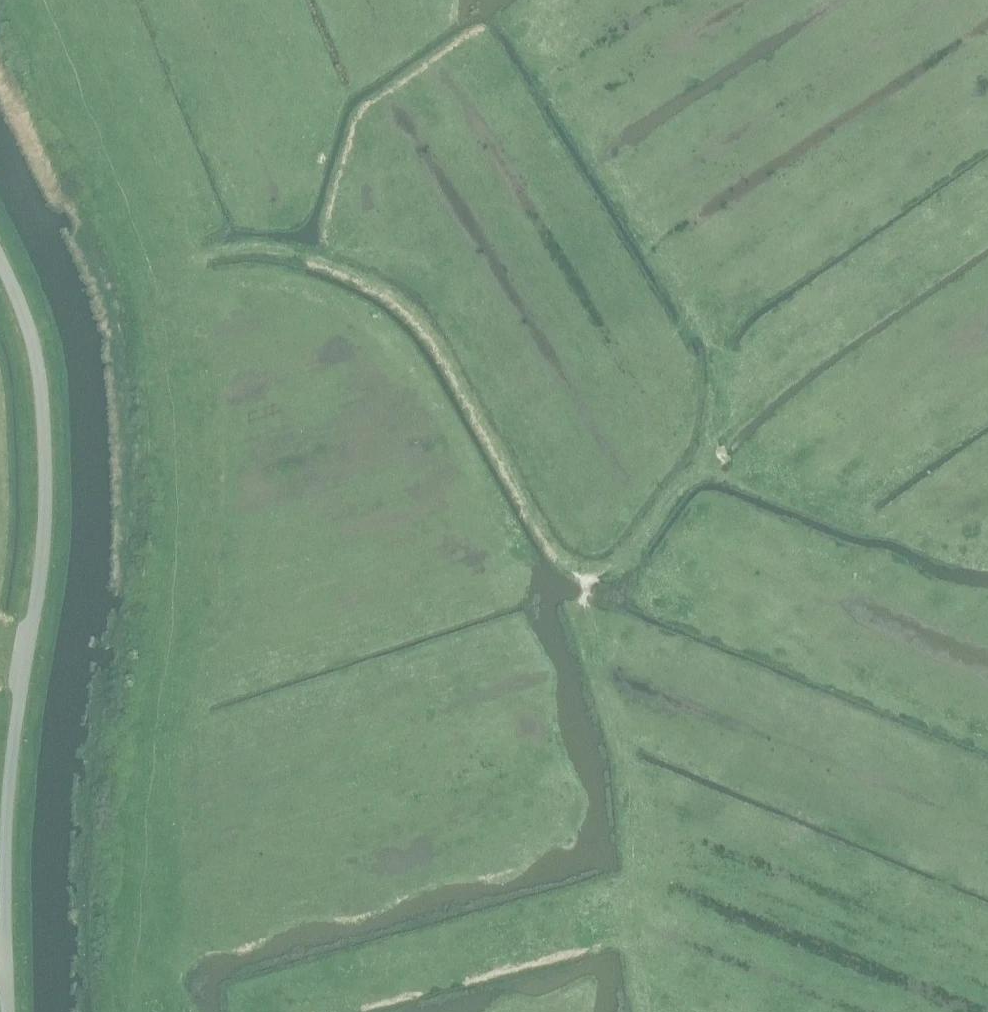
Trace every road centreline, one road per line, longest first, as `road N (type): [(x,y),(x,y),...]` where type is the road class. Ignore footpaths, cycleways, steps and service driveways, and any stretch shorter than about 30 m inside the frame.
road 1 (unclassified): [(8,1011),(5,825),(39,592),(46,459),(31,335),(0,260)]

